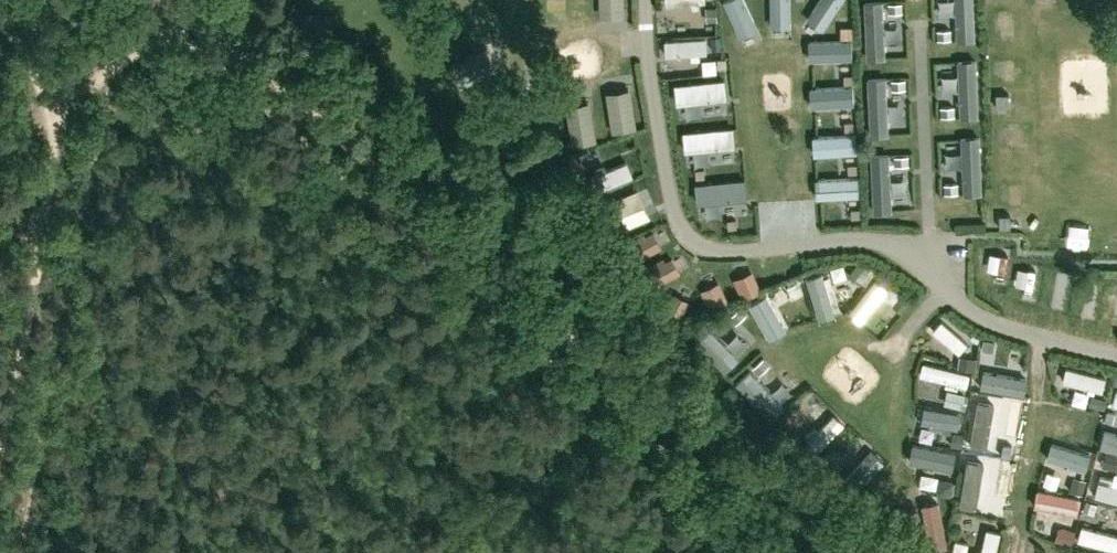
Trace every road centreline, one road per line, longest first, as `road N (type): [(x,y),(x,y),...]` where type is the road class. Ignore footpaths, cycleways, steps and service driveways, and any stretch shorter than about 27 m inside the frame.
road 1 (track): [(182,0),(823,552)]
road 2 (track): [(1046,222),(1032,209),(1030,20),(1051,1),(1078,20),(1074,209)]
road 3 (track): [(651,40),(494,22),(450,39),(404,33),(365,0)]
road 4 (track): [(1040,335),(1007,552)]
road 5 (track): [(893,349),(898,365),(886,434),(789,351)]
road 6 (track): [(801,240),(788,101)]

